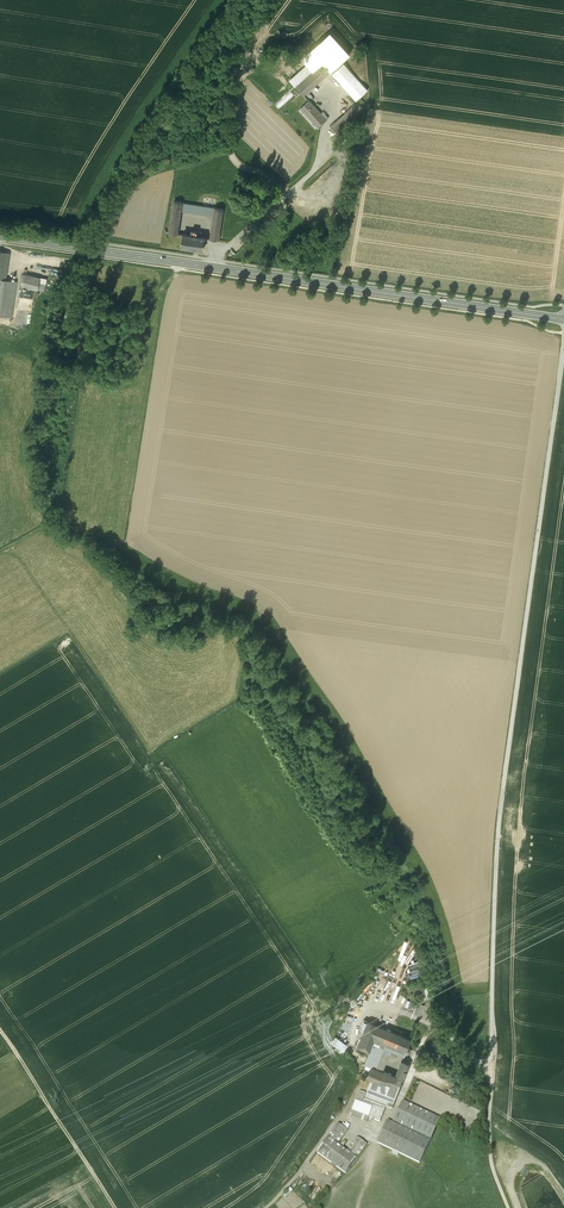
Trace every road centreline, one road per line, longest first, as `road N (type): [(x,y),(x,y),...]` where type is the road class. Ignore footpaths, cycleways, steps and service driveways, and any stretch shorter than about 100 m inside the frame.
road 1 (secondary): [(563,319),(0,235)]
road 2 (track): [(0,1033),(113,1207)]
road 3 (track): [(493,1057),(490,1151),(509,1207)]

